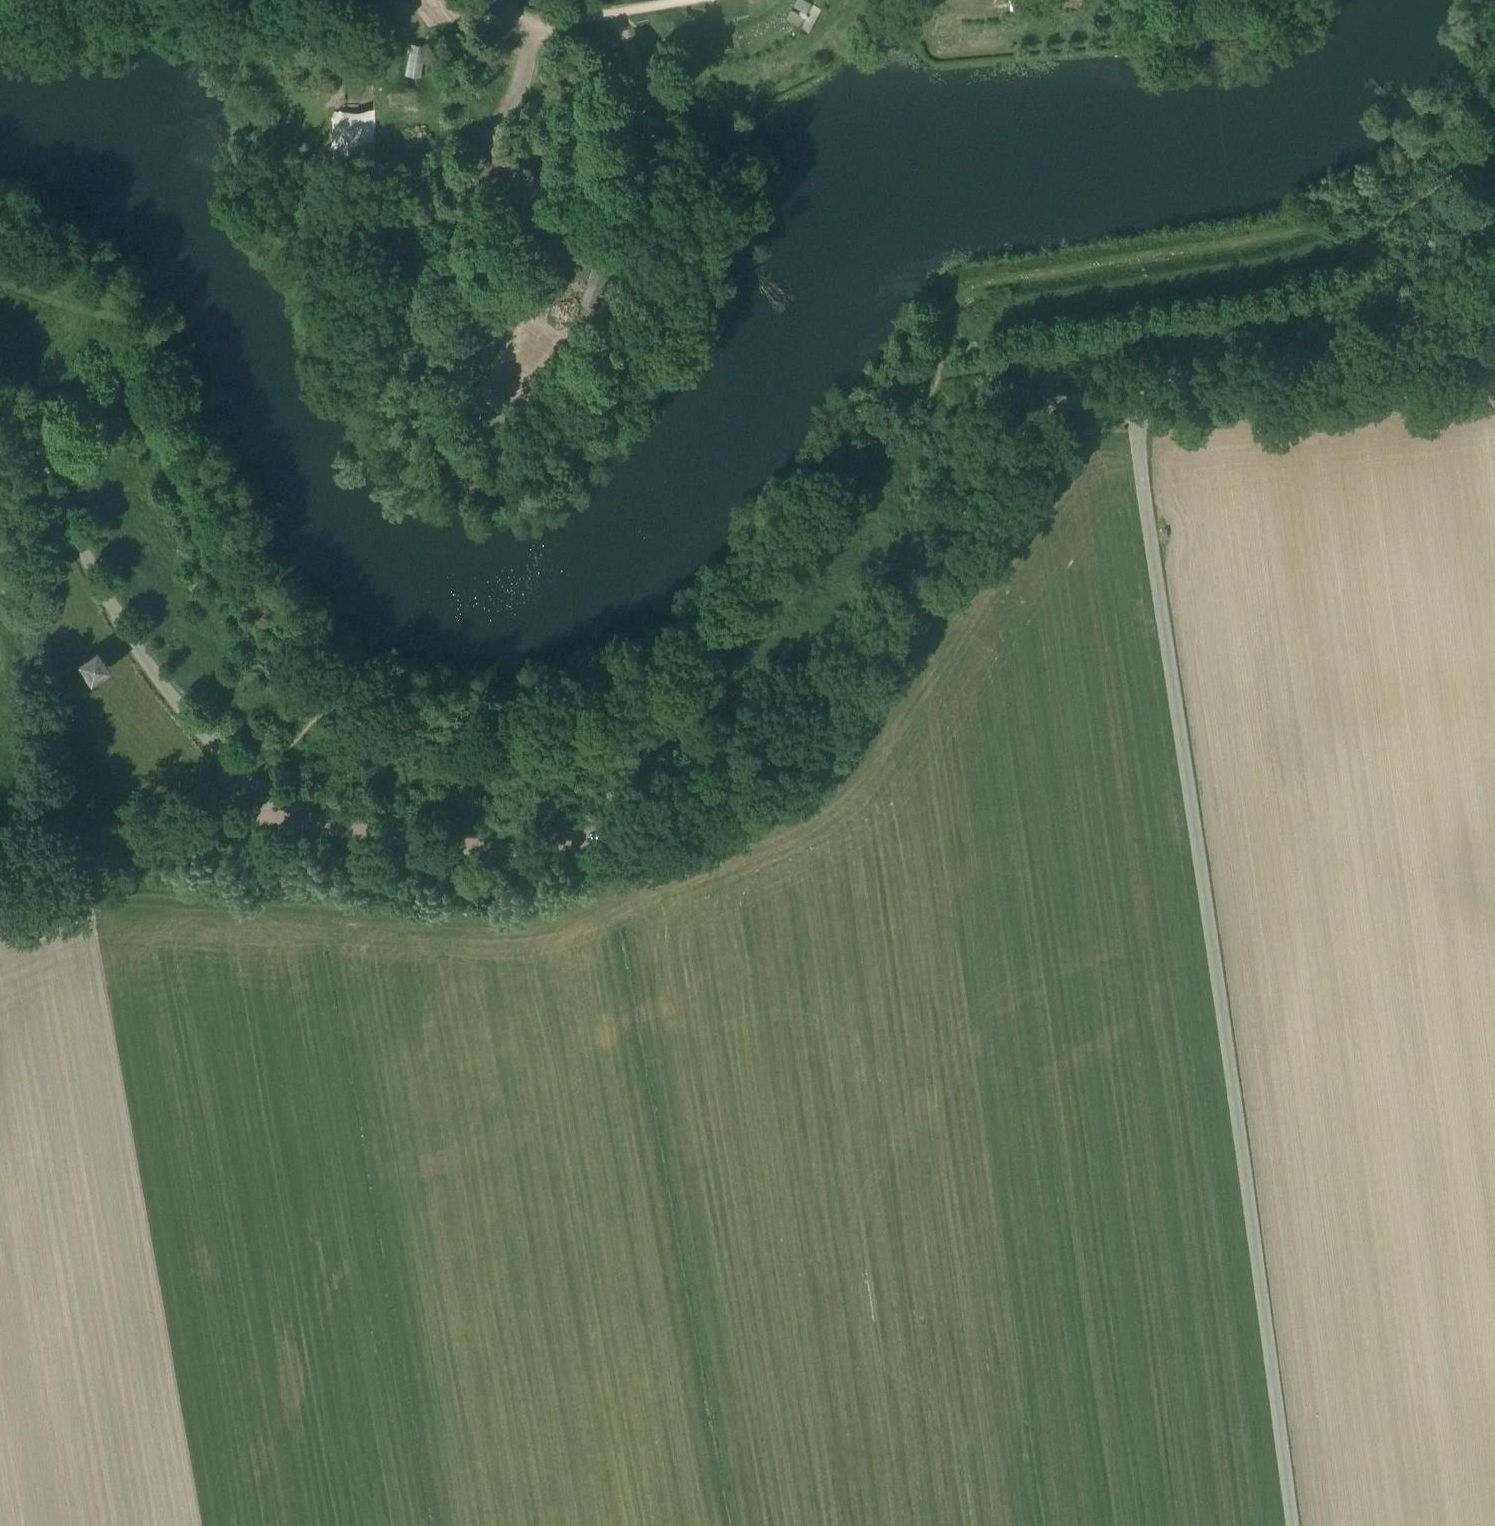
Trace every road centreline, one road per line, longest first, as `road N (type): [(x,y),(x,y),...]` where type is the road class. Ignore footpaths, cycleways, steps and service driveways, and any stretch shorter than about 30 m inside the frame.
road 1 (unclassified): [(299,819),(507,850),(600,838),(687,807),(804,725),(1046,416),(1112,395),(1316,366),(1390,344),(1494,278)]
road 2 (unclassified): [(234,769),(151,669),(0,383)]
road 3 (unclassified): [(0,880),(66,853),(228,817)]

